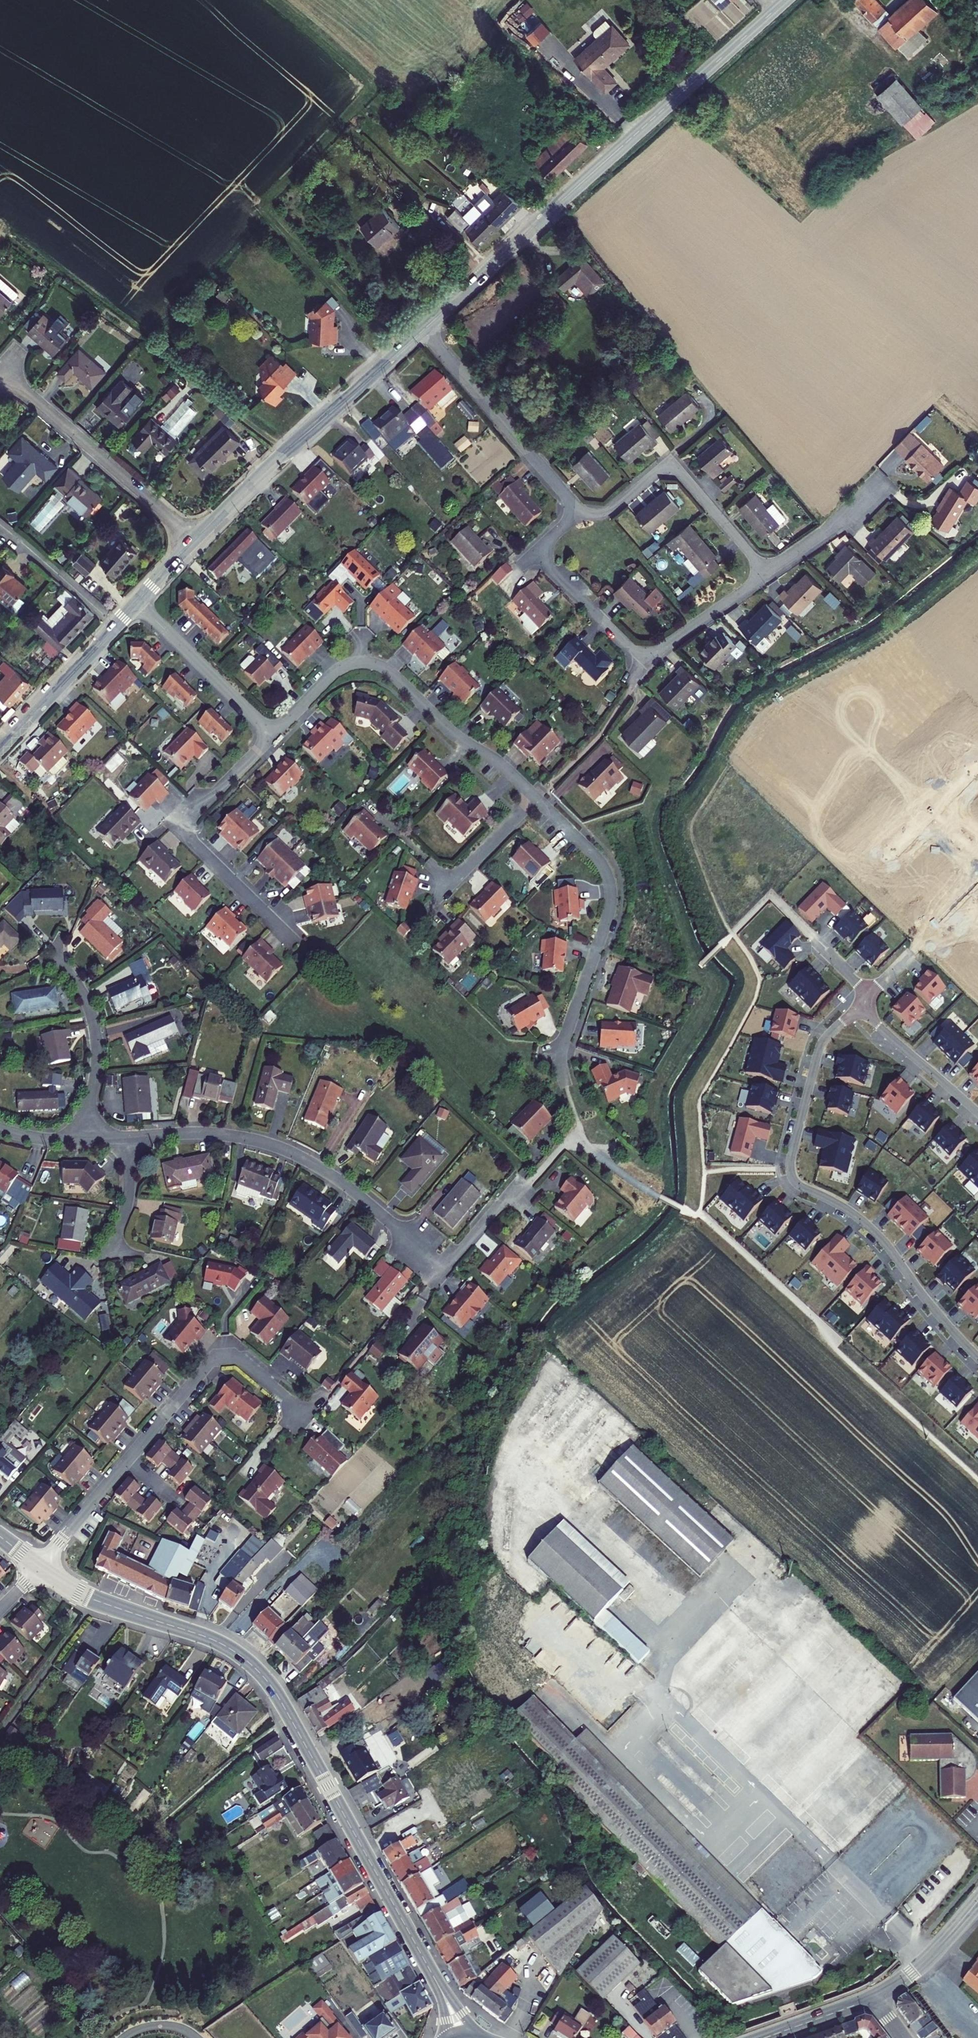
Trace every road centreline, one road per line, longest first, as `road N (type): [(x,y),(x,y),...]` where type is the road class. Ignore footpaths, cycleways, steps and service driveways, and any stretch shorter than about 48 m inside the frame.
road 1 (tertiary): [(444,1993),(279,1701),(246,1663),(207,1639),(104,1606),(37,1568)]
road 2 (tertiary): [(423,330),(786,0)]
road 3 (residential): [(530,1184),(443,1265),(355,1191),(277,1146),(219,1134),(128,1137)]
road 4 (residential): [(977,1357),(876,1233),(791,1177),(821,1045),(860,1007)]
road 5 (residential): [(37,1568),(215,1362),(239,1356),(299,1412)]
road 6 (residential): [(578,509),(549,540),(545,557),(638,653),(661,649),(766,573)]
road 7 (residential): [(536,799),(371,662),(339,670),(272,736)]
road 8 (residential): [(565,1085),(562,1046),(611,896),(595,856),(536,799)]
road 9 (tertiary): [(194,539),(423,330)]
road 10 (residential): [(272,736),(192,815),(189,831),(293,942)]
road 11 (residential): [(2,373),(194,539)]
road 12 (residential): [(766,573),(675,467),(661,468),(607,513),(578,509)]
road 13 (residential): [(578,509),(423,330)]
road 14 (residential): [(86,1139),(96,1033),(82,991),(56,955)]
road 15 (residential): [(272,736),(137,602)]
road 16 (tertiary): [(0,750),(116,625)]
road 17 (residential): [(860,1007),(977,1113)]
road 18 (residential): [(0,525),(116,625)]
road 19 (secondary): [(874,1999),(927,1958),(977,1899)]
road 20 (residential): [(878,486),(766,573)]
road 21 (residential): [(536,799),(450,885)]

